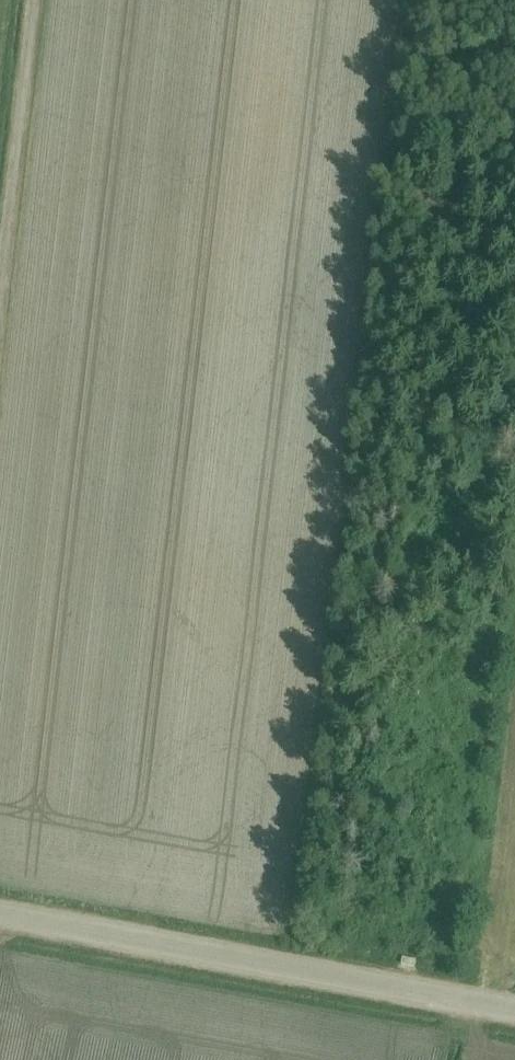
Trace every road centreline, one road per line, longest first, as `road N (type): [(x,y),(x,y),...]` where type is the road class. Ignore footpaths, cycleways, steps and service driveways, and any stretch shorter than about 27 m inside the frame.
road 1 (unclassified): [(0,907),(514,1010)]

